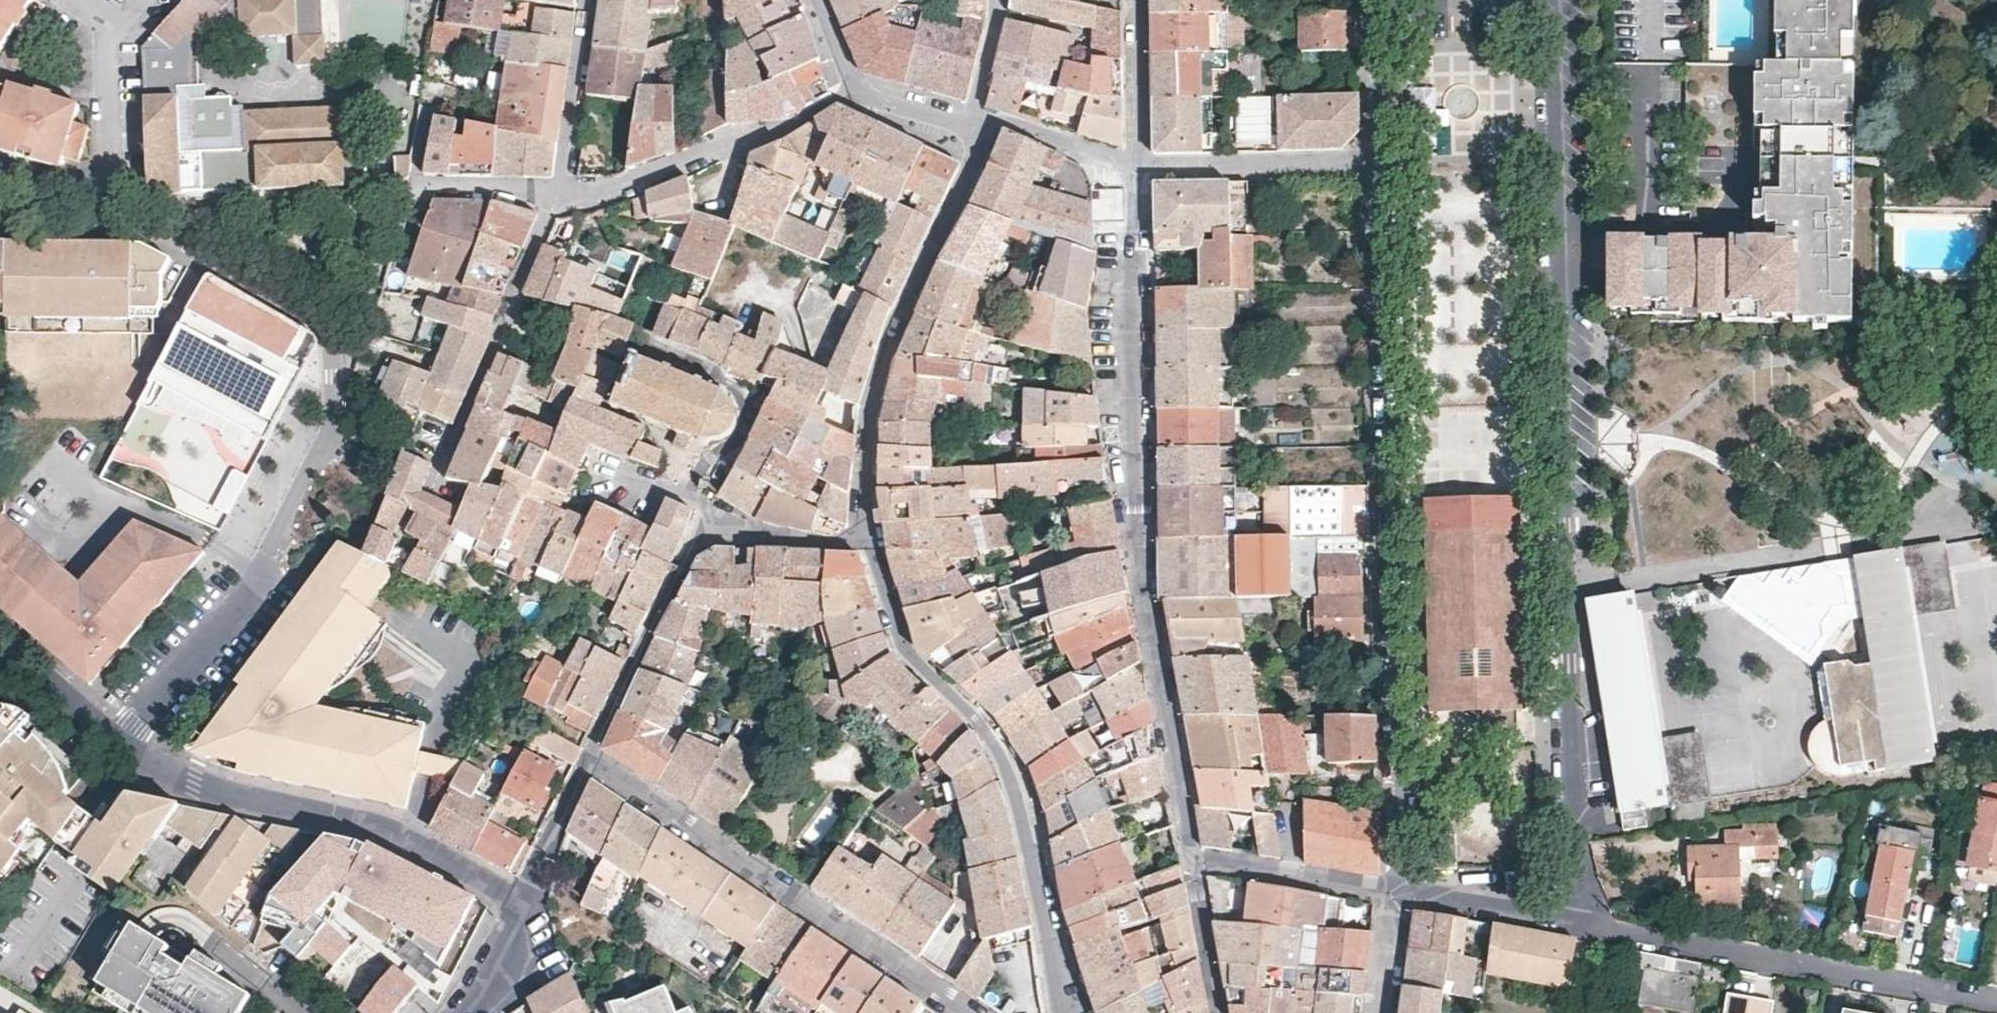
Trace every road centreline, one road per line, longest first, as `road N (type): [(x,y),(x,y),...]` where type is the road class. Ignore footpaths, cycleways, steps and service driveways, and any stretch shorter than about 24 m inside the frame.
road 1 (residential): [(1583,924),(1558,524),(1546,0)]
road 2 (residential): [(1375,0),(1399,895)]
road 3 (residential): [(119,745),(257,574),(330,448),(340,410),(327,334),(119,217)]
road 4 (residential): [(1199,865),(1149,614),(1137,503),(1119,188),(1133,164)]
road 5 (residential): [(869,541),(904,650),(1003,758),(1028,827),(1064,1012)]
road 6 (residential): [(588,761),(975,1012)]
road 7 (residential): [(119,745),(153,771),(383,826),(524,910)]
road 8 (residential): [(973,129),(973,176),(883,362),(869,541)]
road 9 (residential): [(1583,924),(1996,1001)]
road 10 (residential): [(560,196),(610,189),(727,143),(781,133),(856,95)]
road 11 (residential): [(436,484),(560,196)]
road 12 (residential): [(588,761),(715,521)]
road 13 (residential): [(692,498),(708,462),(739,439),(759,399),(636,344)]
road 14 (residential): [(1199,865),(1399,895)]
road 15 (residential): [(590,0),(560,196)]
road 16 (residential): [(124,25),(113,48),(111,91),(119,217)]
road 17 (residential): [(1399,895),(1583,924)]
road 18 (residential): [(1133,164),(1012,125),(973,129)]
road 19 (residential): [(1133,164),(1133,0)]
road 20 (residential): [(524,910),(588,761)]
road 21 (residential): [(715,521),(771,537),(869,541)]
road 22 (residential): [(1221,1012),(1199,865)]
road 23 (residential): [(560,196),(415,196)]
road 24 (residential): [(973,129),(1000,0)]
road 25 (residential): [(856,95),(973,129)]
road 26 (residential): [(464,1012),(487,988),(524,910)]

